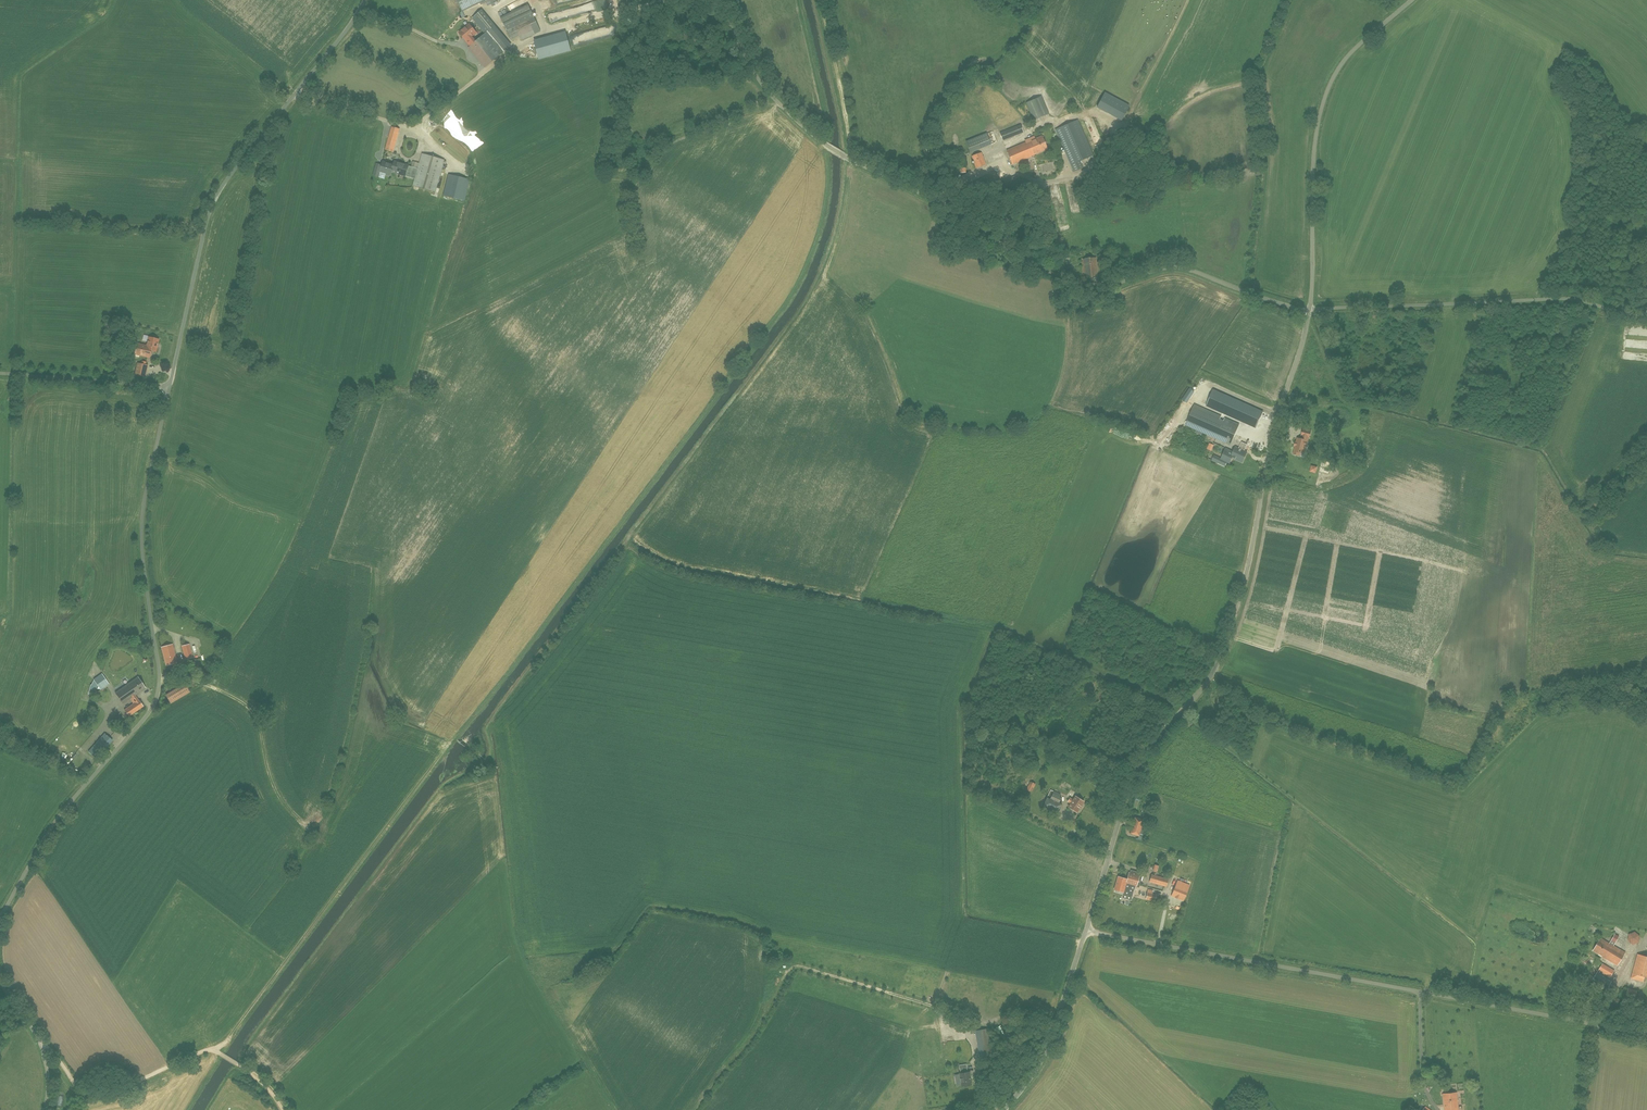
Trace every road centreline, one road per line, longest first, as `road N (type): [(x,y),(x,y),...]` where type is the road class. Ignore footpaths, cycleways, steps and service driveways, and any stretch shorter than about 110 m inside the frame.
road 1 (unclassified): [(1309,311),(1186,268),(1110,282),(1037,264),(809,132),(756,75),(722,0)]
road 2 (unclassified): [(1086,931),(1138,762),(1212,671),(1227,638),(1273,429),(1309,311)]
road 3 (residential): [(0,918),(57,820),(156,698),(142,523),(169,387)]
road 4 (unclassified): [(1646,1036),(1086,931)]
road 5 (residential): [(169,387),(217,197),(365,0)]
road 6 (unclassified): [(1309,311),(1321,107),(1348,54),(1414,0)]
road 7 (unclassified): [(1309,311),(1573,297),(1646,314)]
road 8 (track): [(40,1041),(79,1088),(93,1094),(203,1051),(220,1053)]
road 9 (unclassified): [(1000,1109),(1037,1062),(1086,931)]
road 10 (residential): [(0,373),(169,387)]
road 11 (track): [(820,0),(849,159)]
road 12 (residential): [(43,1109),(44,1048),(0,981)]

